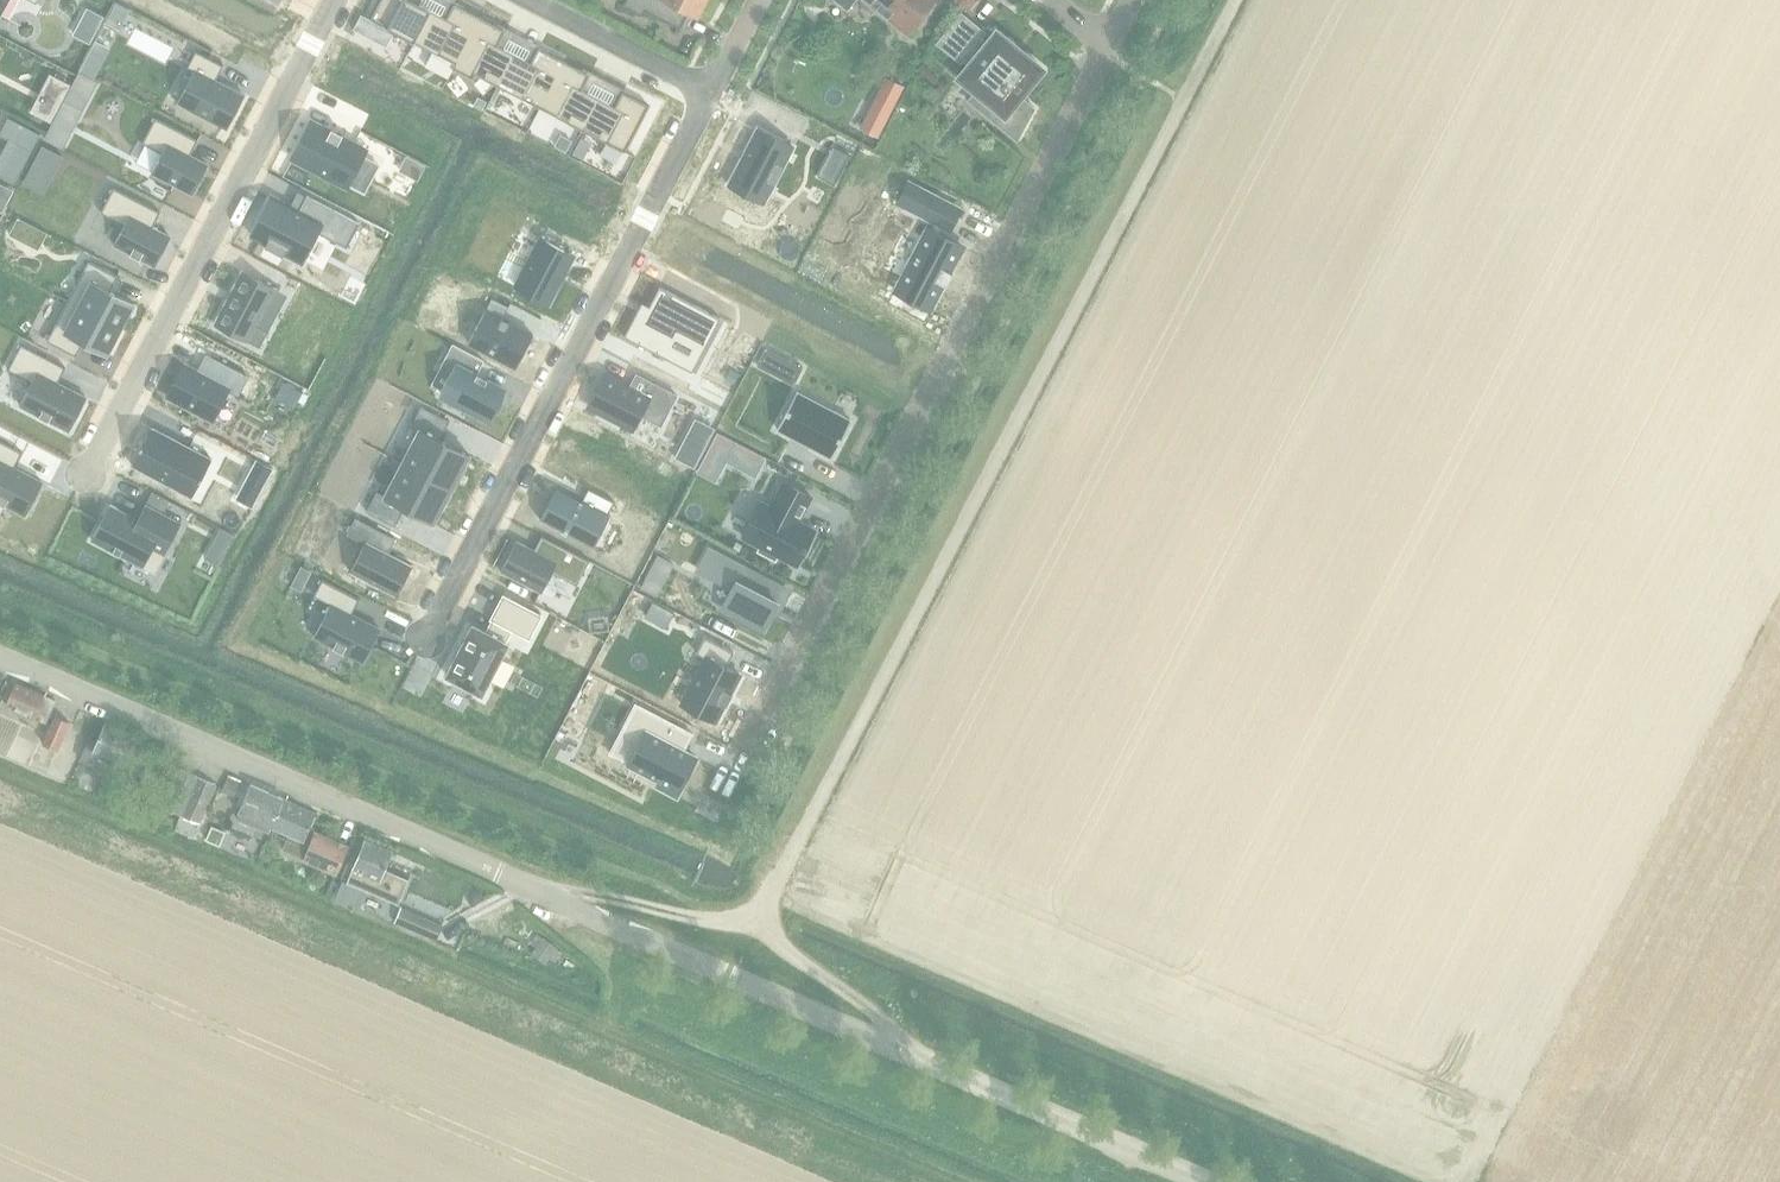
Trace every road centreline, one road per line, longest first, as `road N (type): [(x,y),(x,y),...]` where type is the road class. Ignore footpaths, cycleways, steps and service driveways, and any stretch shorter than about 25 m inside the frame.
road 1 (track): [(759,916),(999,472),(1184,97)]
road 2 (residential): [(1106,44),(717,794)]
road 3 (residential): [(726,975),(0,659)]
road 4 (residential): [(425,638),(708,95)]
road 5 (residential): [(335,0),(86,475)]
road 6 (unclassified): [(1201,1181),(726,975)]
road 7 (track): [(497,874),(755,927)]
road 8 (track): [(755,927),(868,1008),(914,1056)]
road 9 (residential): [(531,0),(708,95)]

